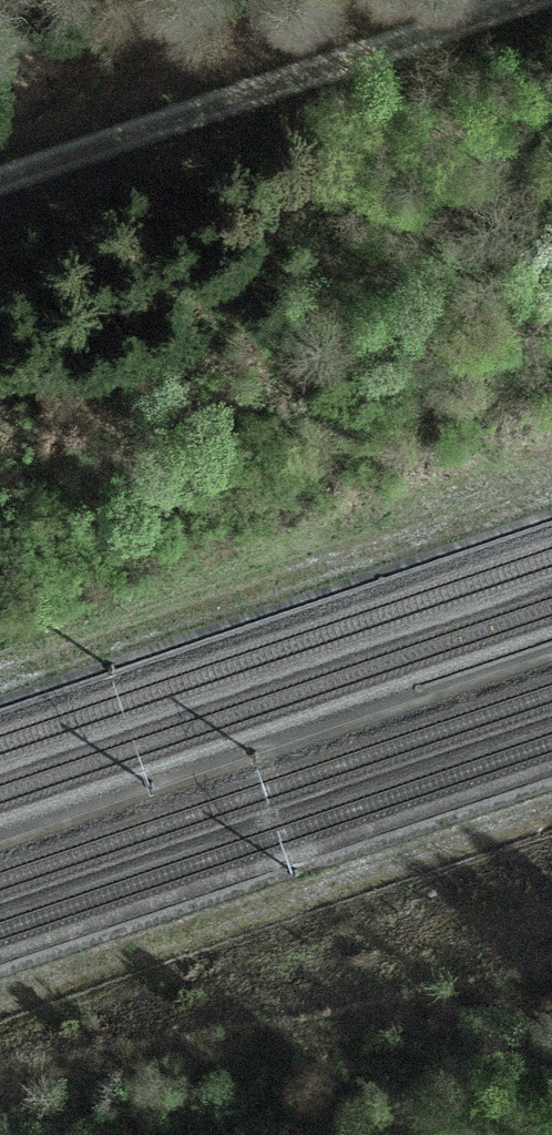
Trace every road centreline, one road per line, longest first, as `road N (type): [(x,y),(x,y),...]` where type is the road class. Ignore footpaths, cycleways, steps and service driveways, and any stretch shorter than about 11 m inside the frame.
road 1 (track): [(551,492),(0,680)]
road 2 (track): [(551,816),(0,1002)]
road 3 (track): [(538,0),(0,181)]

